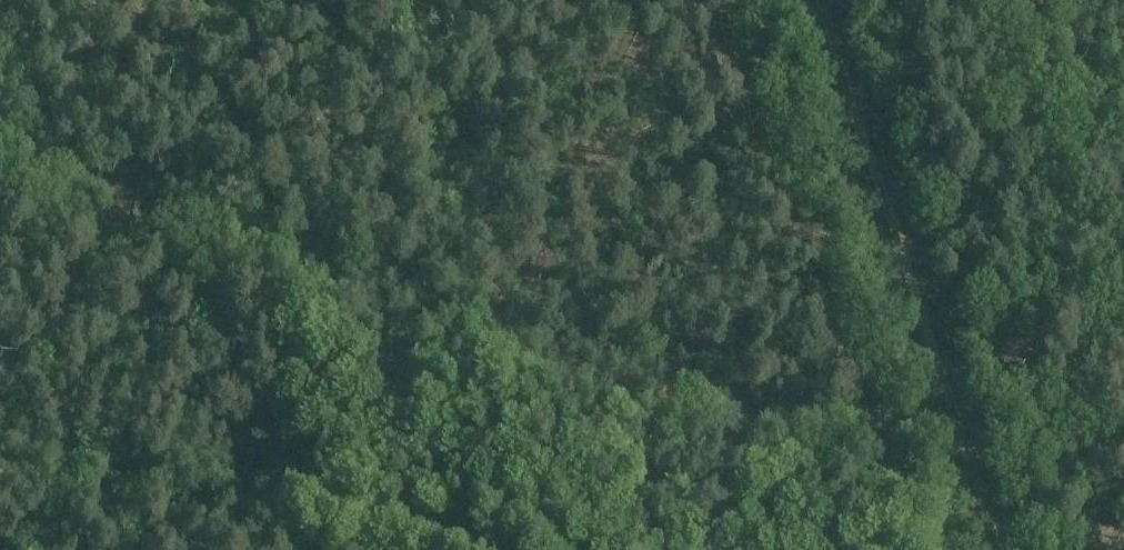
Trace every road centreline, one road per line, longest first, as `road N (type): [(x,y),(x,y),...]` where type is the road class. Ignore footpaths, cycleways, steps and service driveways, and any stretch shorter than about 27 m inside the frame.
road 1 (track): [(818,0),(996,549)]

